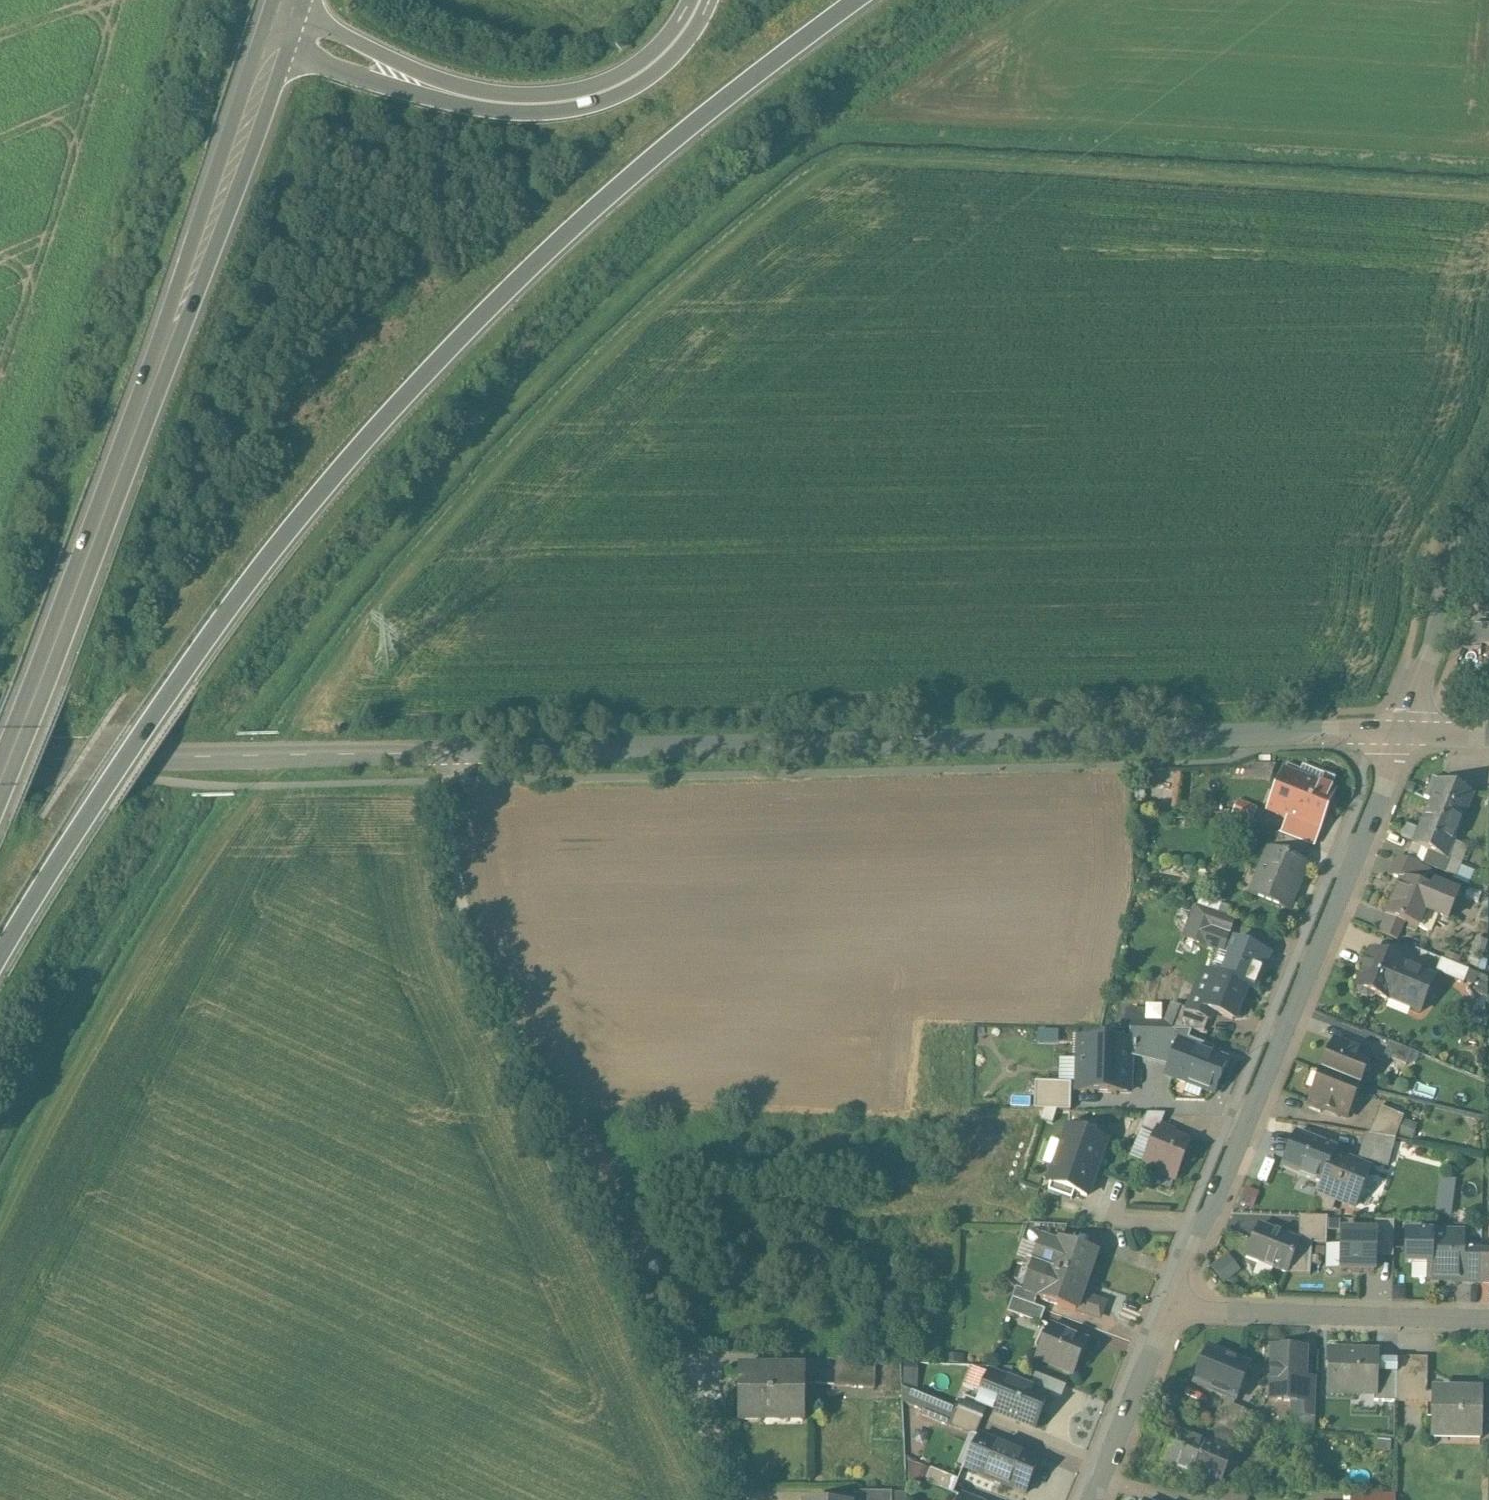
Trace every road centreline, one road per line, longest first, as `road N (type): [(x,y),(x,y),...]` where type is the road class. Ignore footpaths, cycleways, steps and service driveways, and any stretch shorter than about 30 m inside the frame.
road 1 (residential): [(0,754),(457,753),(1404,732)]
road 2 (trunk): [(0,964),(162,705),(363,446),(561,240),(776,59),(858,0)]
road 3 (track): [(671,1342),(478,941),(458,876),(457,753)]
road 4 (residential): [(1170,1310),(1404,732)]
road 5 (trunk): [(204,254),(0,795)]
road 6 (trunk): [(277,53),(443,107),(559,119),(609,106),(654,79),(687,48),(711,0)]
road 7 (track): [(593,1184),(652,1202),(879,1204),(977,1180),(1024,1112)]
road 8 (trunk): [(692,0),(647,61),(604,87),(544,100),(448,87),(290,13)]
road 9 (track): [(0,1149),(197,783)]
road 10 (residential): [(1488,1318),(1170,1310)]
road 11 (residential): [(469,1499),(590,1231)]
road 12 (unclassified): [(1404,732),(1488,508)]
road 13 (primary): [(277,53),(204,254)]
road 14 (residential): [(1093,1499),(1170,1310)]
road 15 (residential): [(743,1499),(671,1342)]

